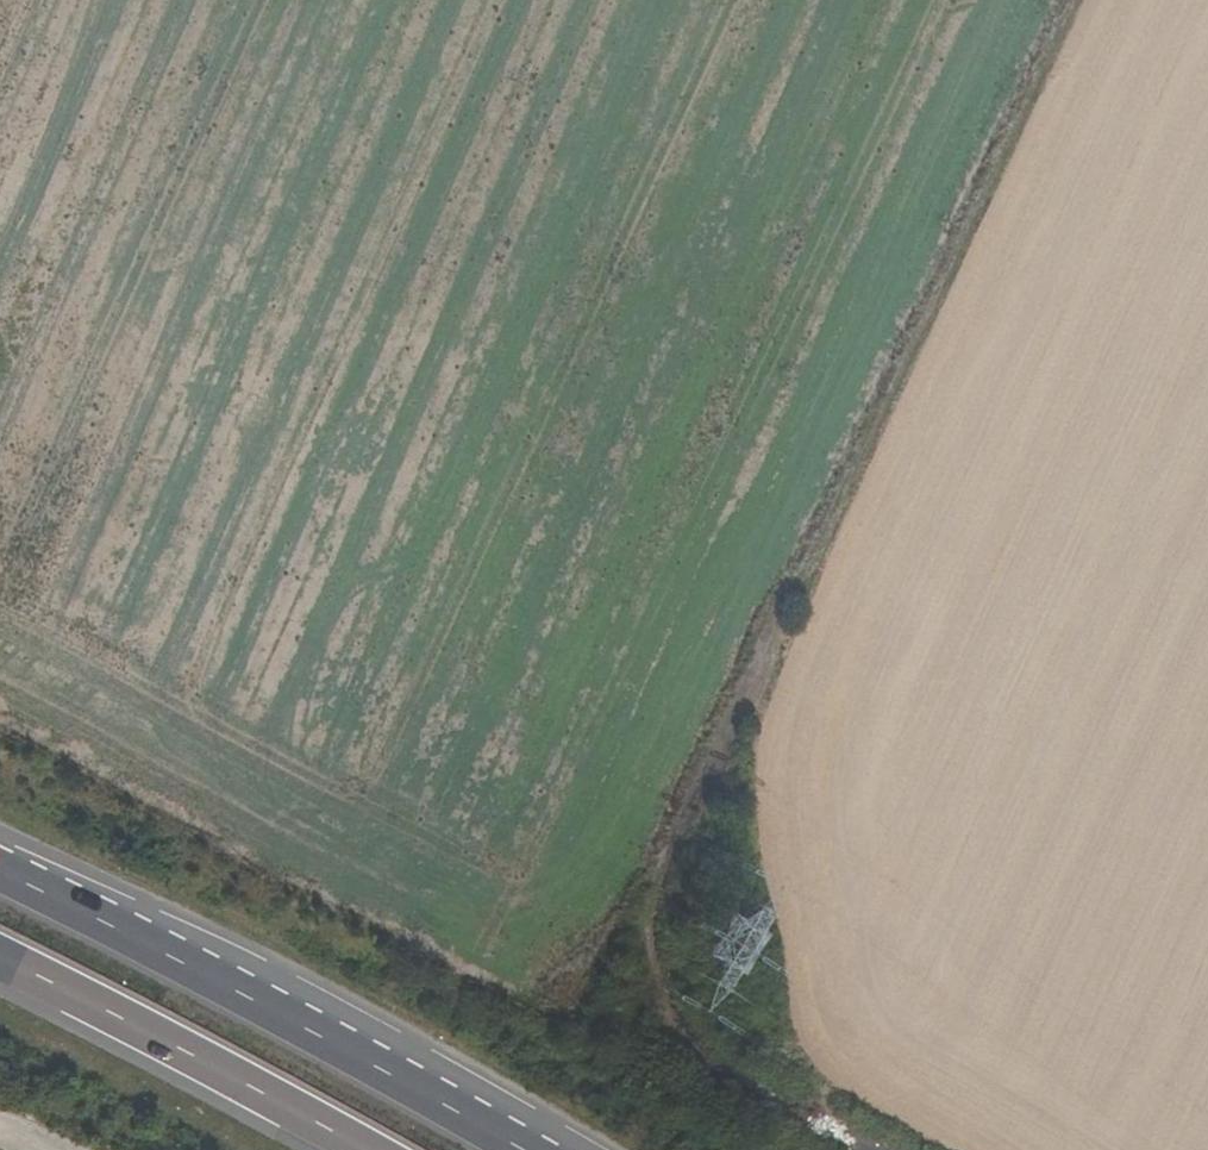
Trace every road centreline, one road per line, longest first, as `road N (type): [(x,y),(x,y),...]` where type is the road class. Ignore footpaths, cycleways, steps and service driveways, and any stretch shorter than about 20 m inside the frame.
road 1 (track): [(851,1149),(759,1095),(665,1010),(657,912),(759,655),(1059,0)]
road 2 (trunk): [(522,1149),(0,874)]
road 3 (trunk): [(0,959),(360,1149)]

